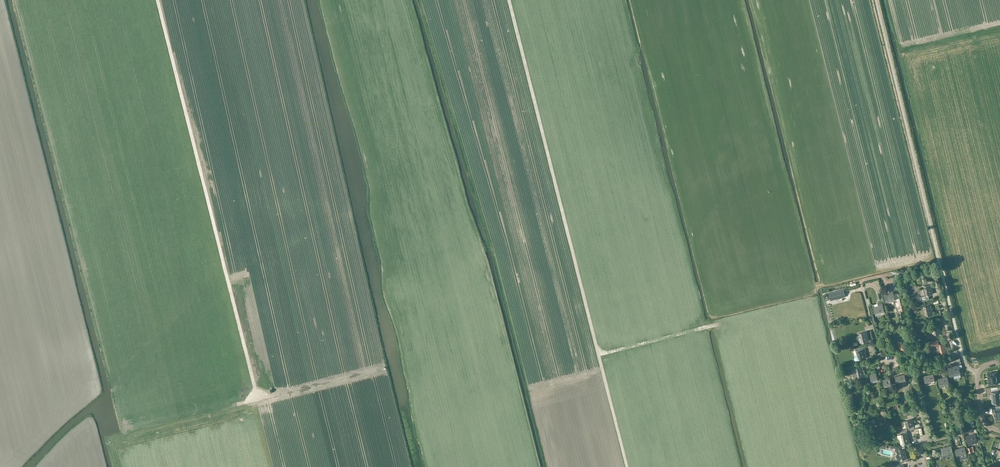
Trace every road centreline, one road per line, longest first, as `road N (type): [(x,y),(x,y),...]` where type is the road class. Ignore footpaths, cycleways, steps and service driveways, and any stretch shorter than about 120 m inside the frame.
road 1 (track): [(255,395),(157,0)]
road 2 (track): [(599,355),(509,0)]
road 3 (track): [(718,325),(599,355)]

